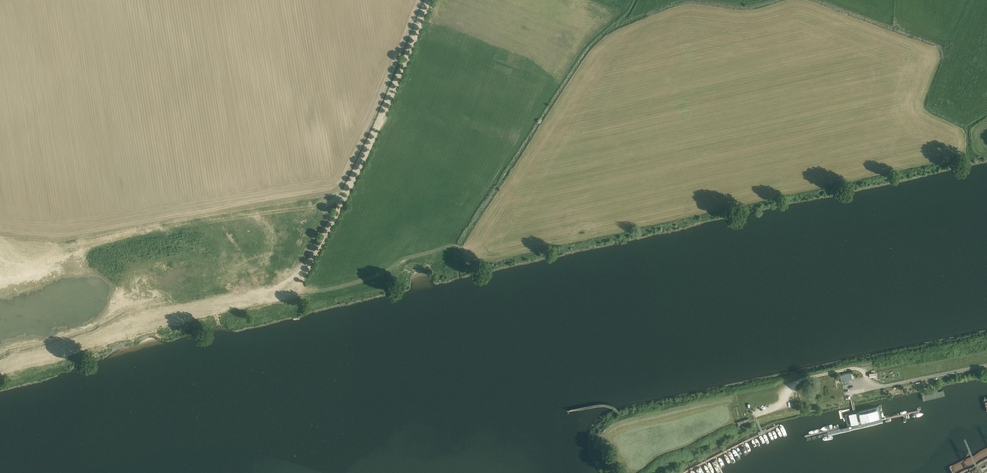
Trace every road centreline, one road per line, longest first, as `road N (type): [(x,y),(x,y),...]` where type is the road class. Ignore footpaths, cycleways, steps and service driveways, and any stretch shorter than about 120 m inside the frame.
road 1 (unclassified): [(303,281),(429,0)]
road 2 (track): [(752,410),(778,405),(793,381),(854,368),(865,377)]

